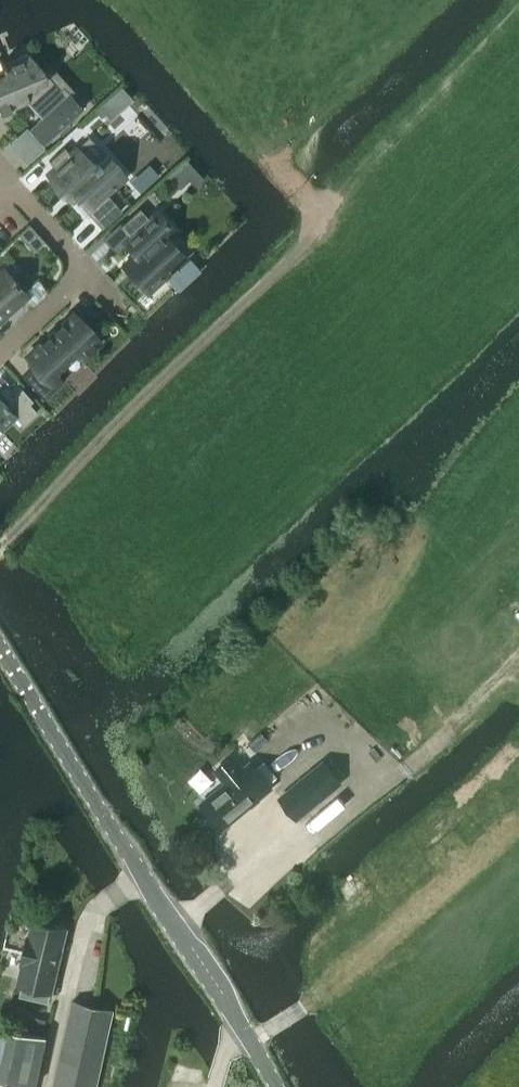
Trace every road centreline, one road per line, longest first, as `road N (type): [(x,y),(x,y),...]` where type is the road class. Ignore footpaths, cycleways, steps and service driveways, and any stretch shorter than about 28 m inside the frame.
road 1 (tertiary): [(277,1086),(0,652)]
road 2 (residential): [(92,273),(0,169)]
road 3 (residential): [(0,355),(92,273)]

